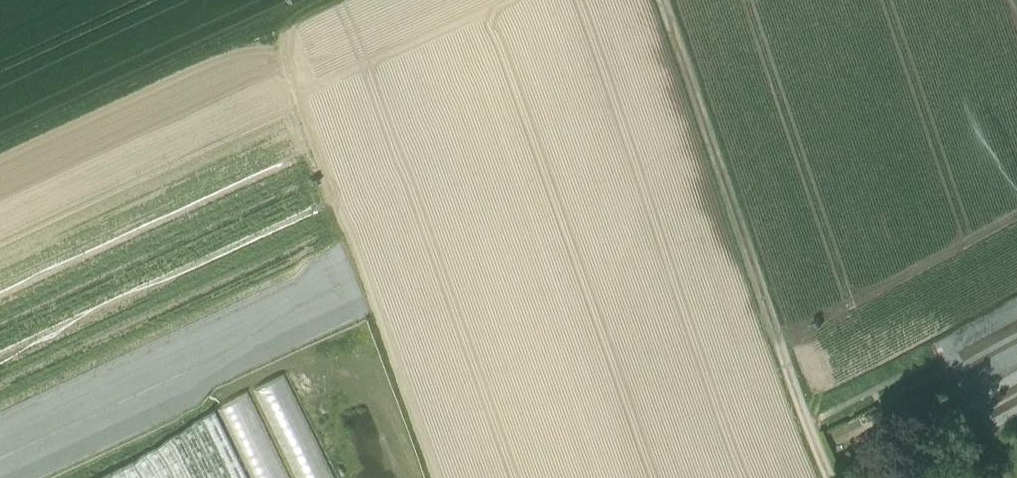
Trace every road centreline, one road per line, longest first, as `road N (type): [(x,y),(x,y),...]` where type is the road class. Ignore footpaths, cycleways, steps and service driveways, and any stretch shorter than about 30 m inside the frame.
road 1 (track): [(661,0),(833,477)]
road 2 (track): [(293,0),(0,137)]

